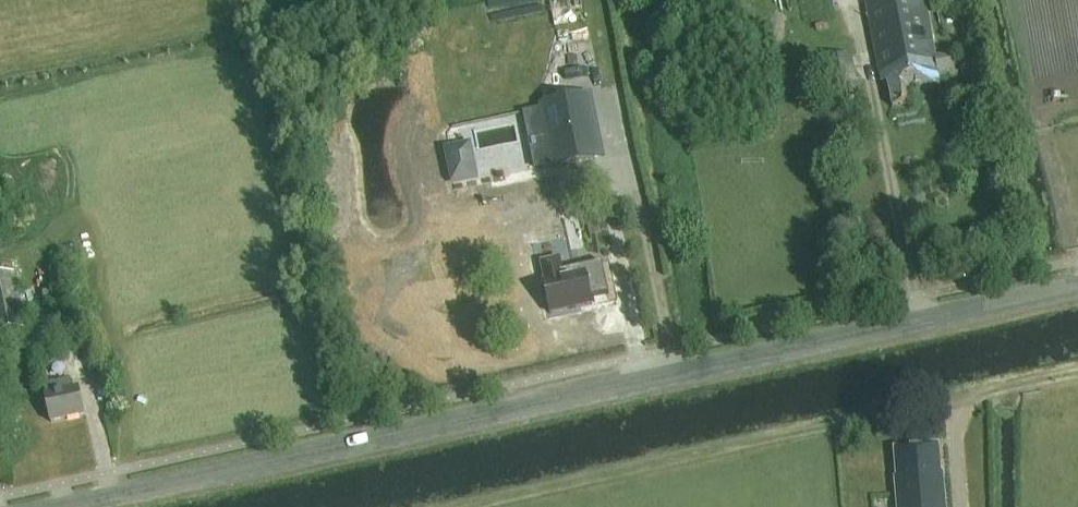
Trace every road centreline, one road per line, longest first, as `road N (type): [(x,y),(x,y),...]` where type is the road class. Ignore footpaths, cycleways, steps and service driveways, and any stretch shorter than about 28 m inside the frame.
road 1 (tertiary): [(63,506),(1077,282)]
road 2 (track): [(1077,375),(953,402)]

